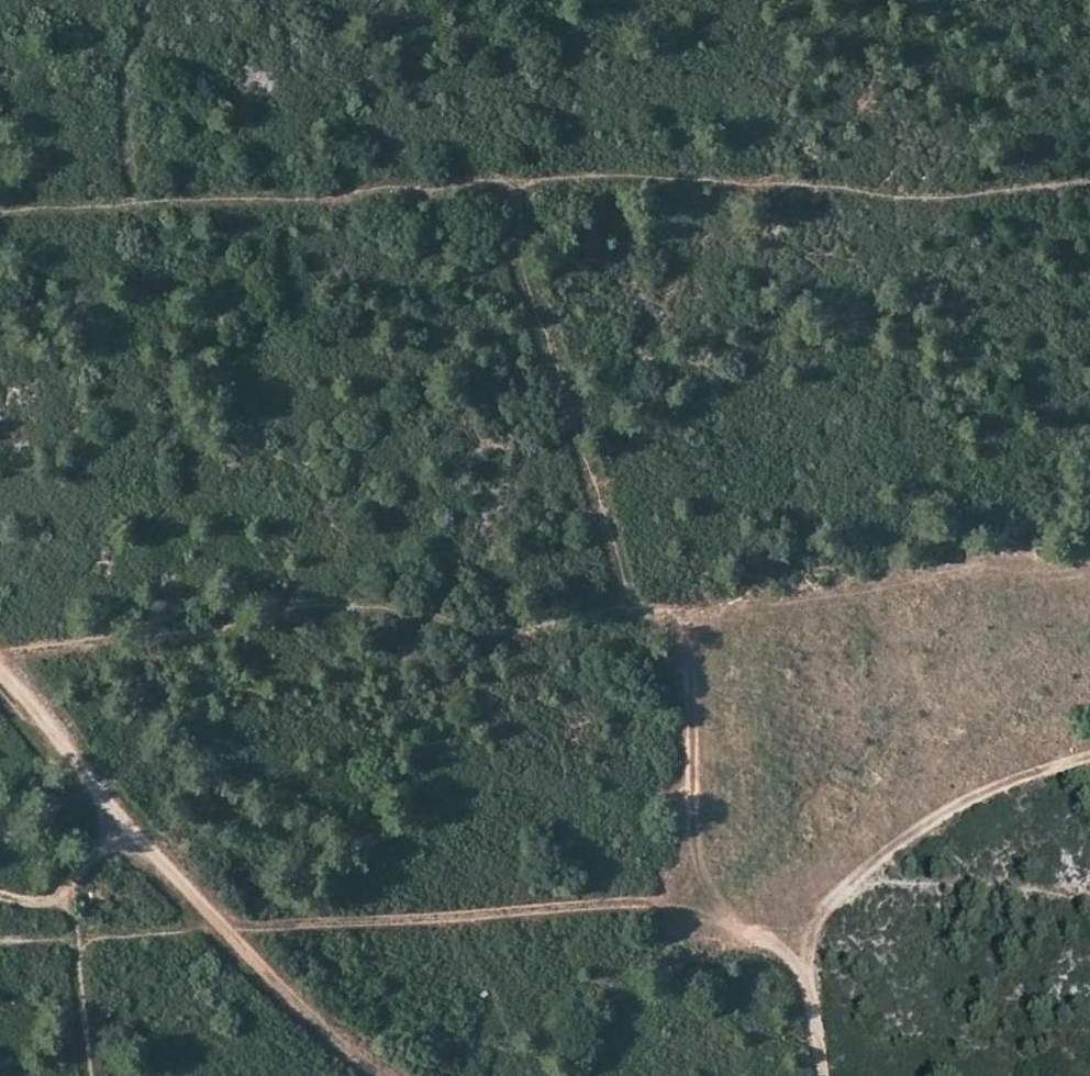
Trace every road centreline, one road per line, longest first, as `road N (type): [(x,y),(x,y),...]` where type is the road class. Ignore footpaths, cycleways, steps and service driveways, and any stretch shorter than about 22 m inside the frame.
road 1 (track): [(0,683),(134,839),(339,1050),(383,1075)]
road 2 (track): [(1089,760),(997,788),(901,841),(808,921),(817,1075)]

